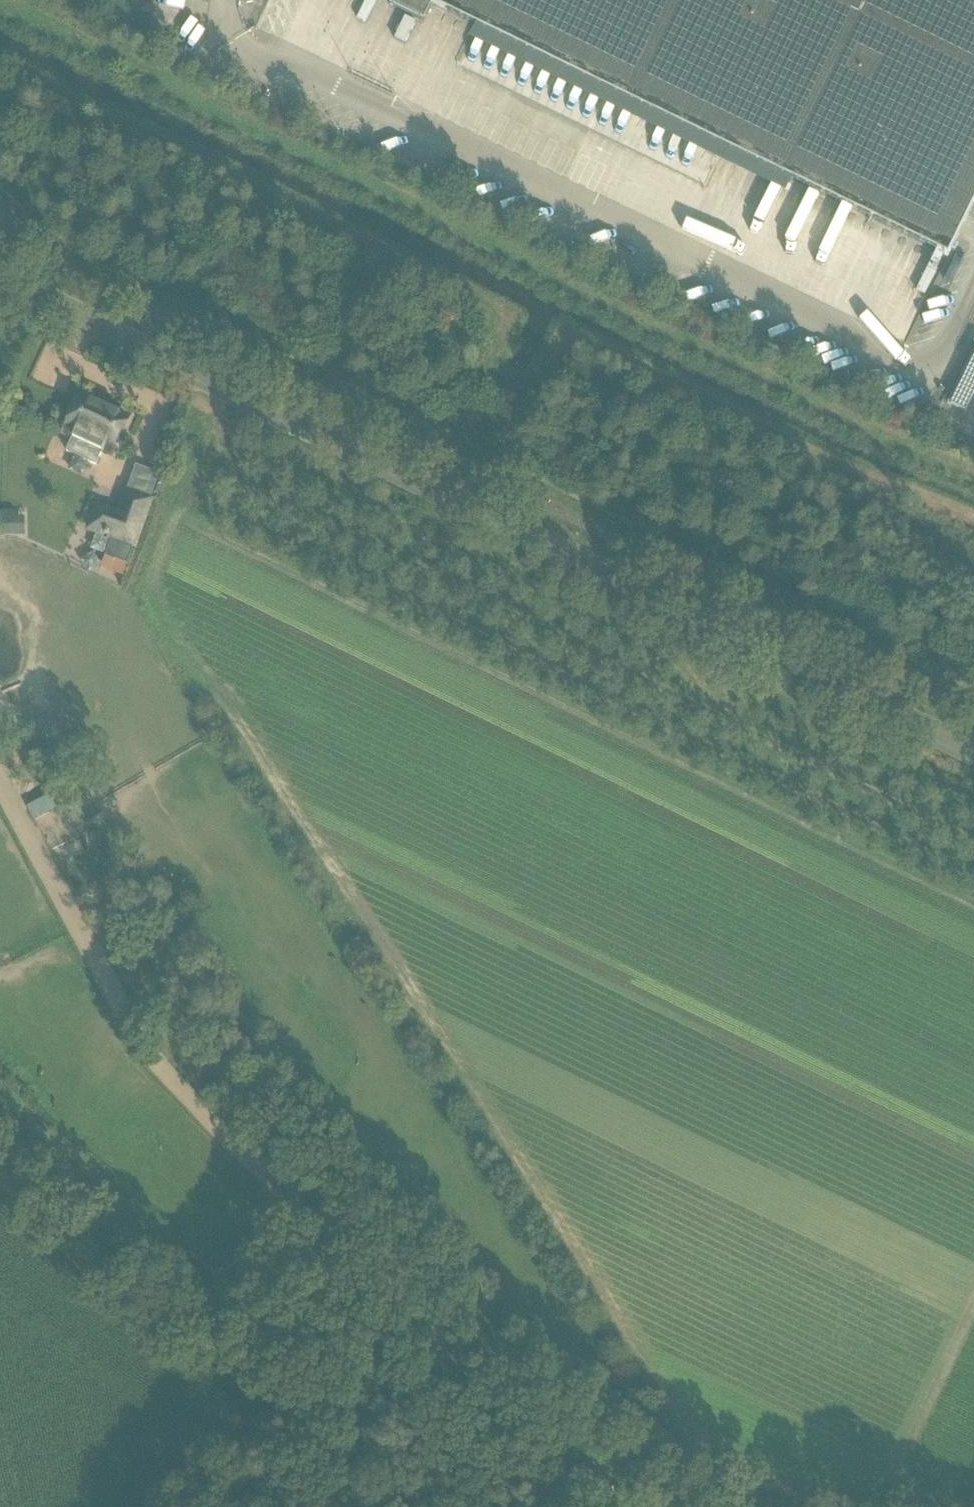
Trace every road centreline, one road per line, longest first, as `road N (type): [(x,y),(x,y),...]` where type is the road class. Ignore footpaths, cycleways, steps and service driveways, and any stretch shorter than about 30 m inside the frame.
road 1 (unclassified): [(973,756),(0,278)]
road 2 (track): [(0,1183),(152,1311),(201,1337),(711,1506)]

